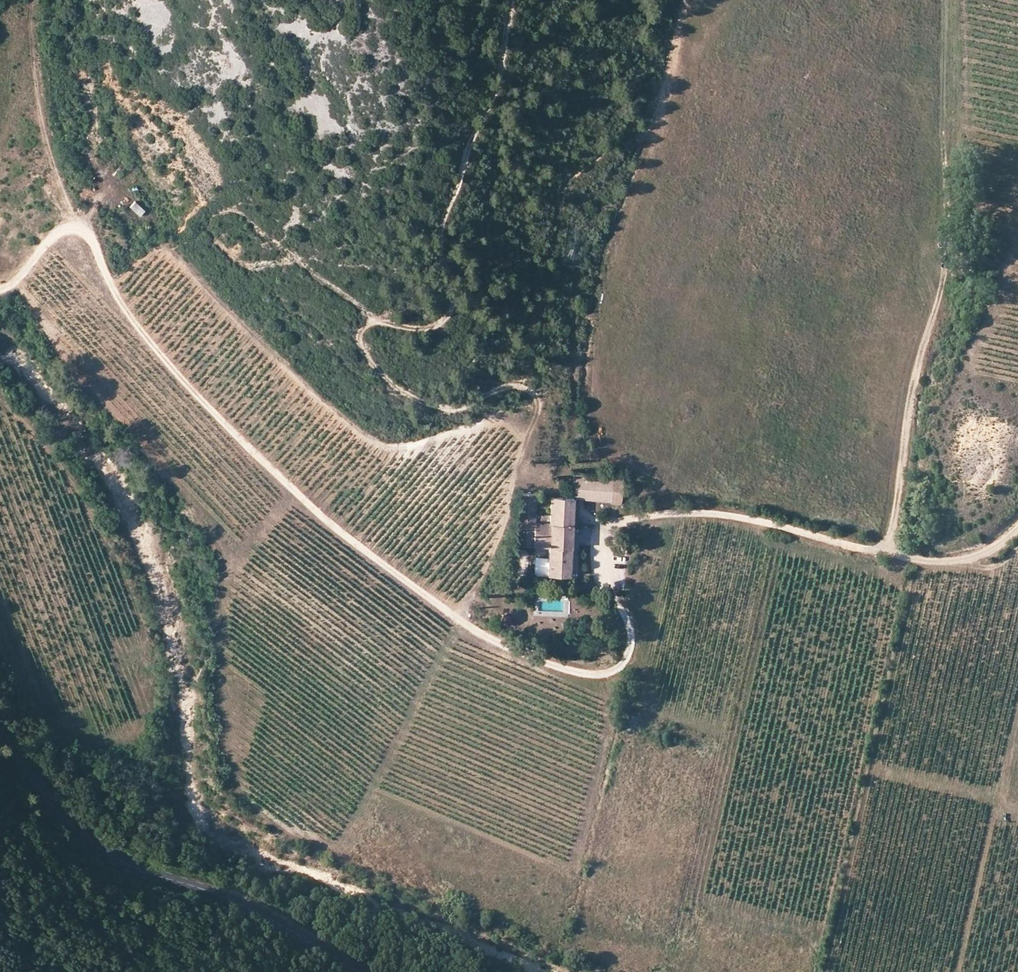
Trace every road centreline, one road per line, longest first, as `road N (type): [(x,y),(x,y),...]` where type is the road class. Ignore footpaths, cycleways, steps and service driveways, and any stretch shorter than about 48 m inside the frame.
road 1 (track): [(1017,525),(968,559),(933,561),(720,514),(662,513),(621,523),(607,535),(604,583),(627,617),(629,654),(618,670),(567,668),(467,626),(330,522),(173,368),(111,281),(90,233),(66,228),(29,273),(0,290)]
road 2 (track): [(467,626),(500,542),(536,404),(519,386),(460,408),(412,397),(368,360),(358,330),(376,319),(421,329),(450,313),(452,282),(439,239),(496,89),(511,0)]
road 3 (track): [(890,554),(918,369),(950,269),(948,0)]
road 4 (tertiary): [(0,730),(27,781),(92,848),(132,872),(266,920),(351,971)]

